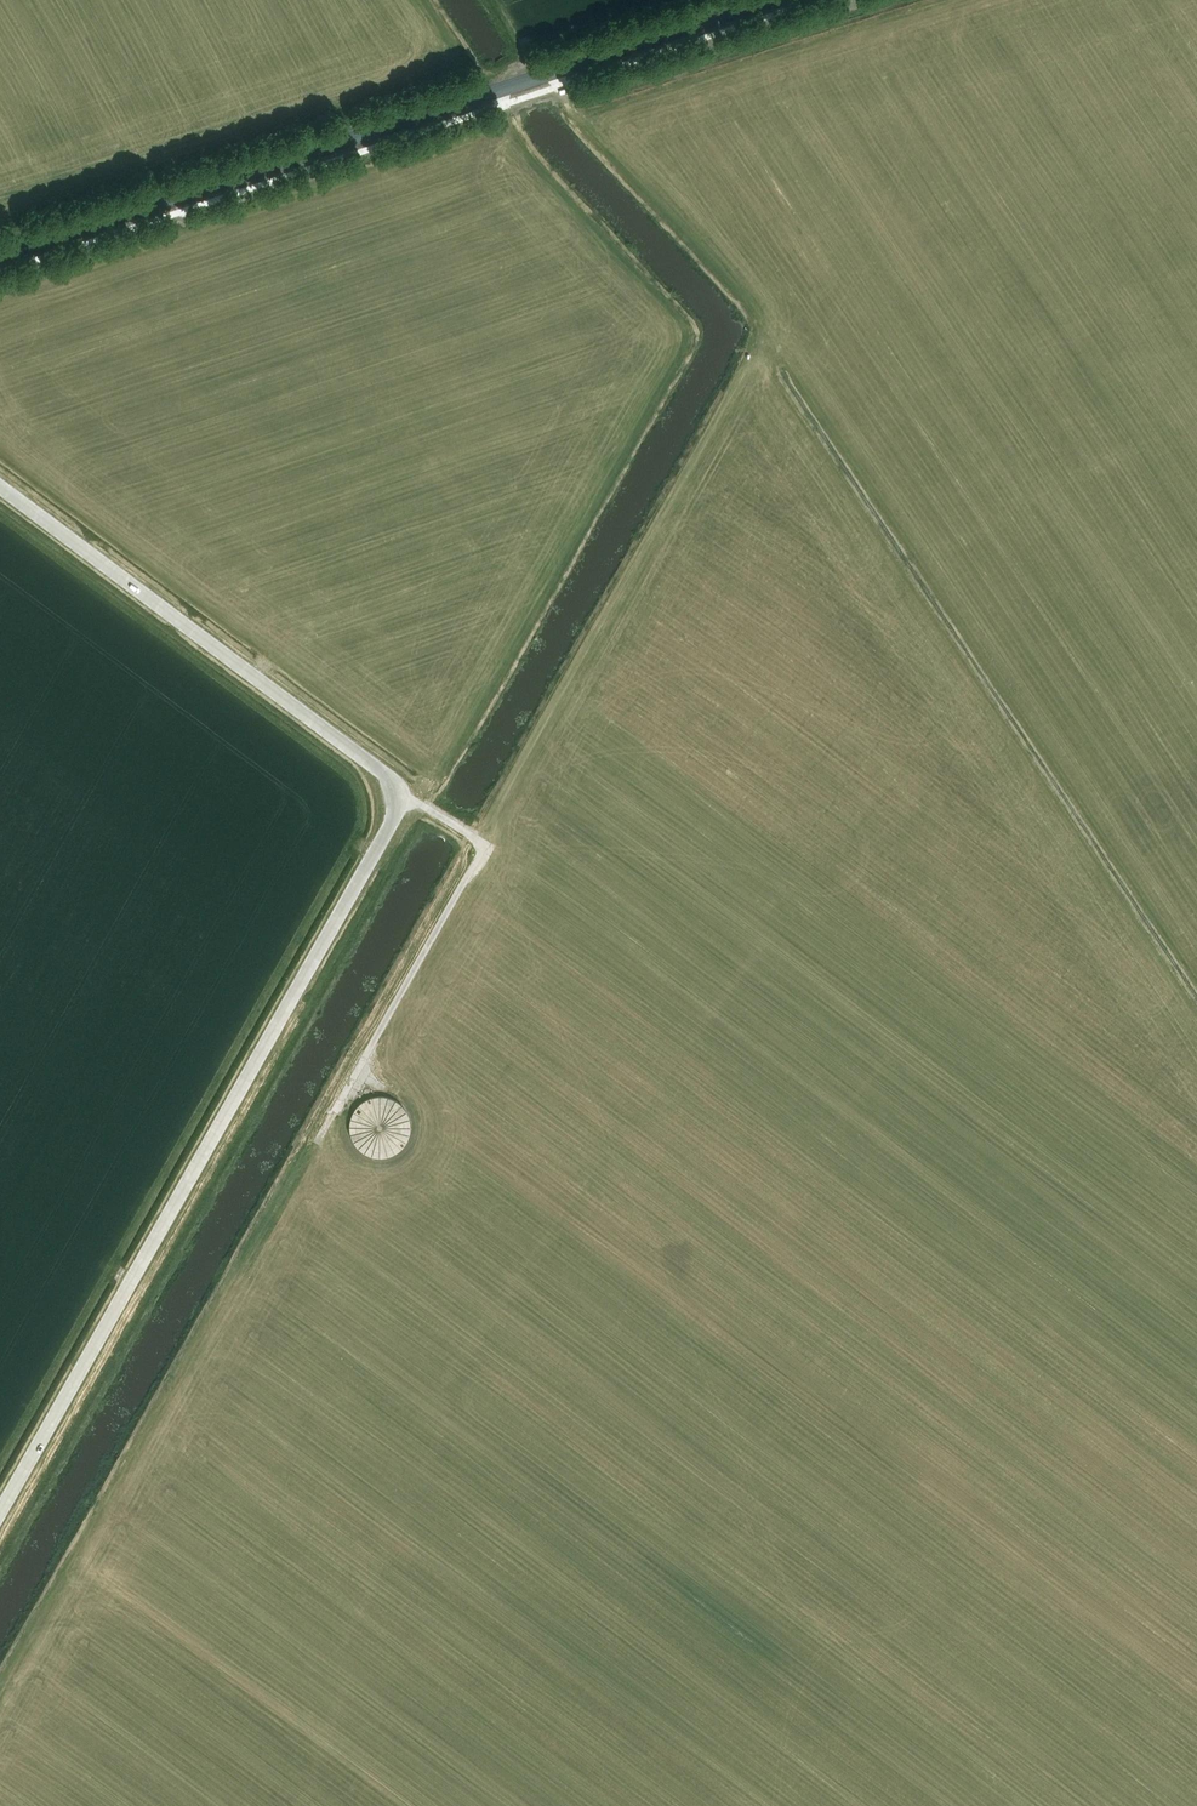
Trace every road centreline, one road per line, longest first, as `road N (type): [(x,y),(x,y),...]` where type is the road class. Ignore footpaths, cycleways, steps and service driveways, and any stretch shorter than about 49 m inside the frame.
road 1 (tertiary): [(0,1511),(399,801),(389,779),(0,486)]
road 2 (secondary): [(0,255),(772,0)]

